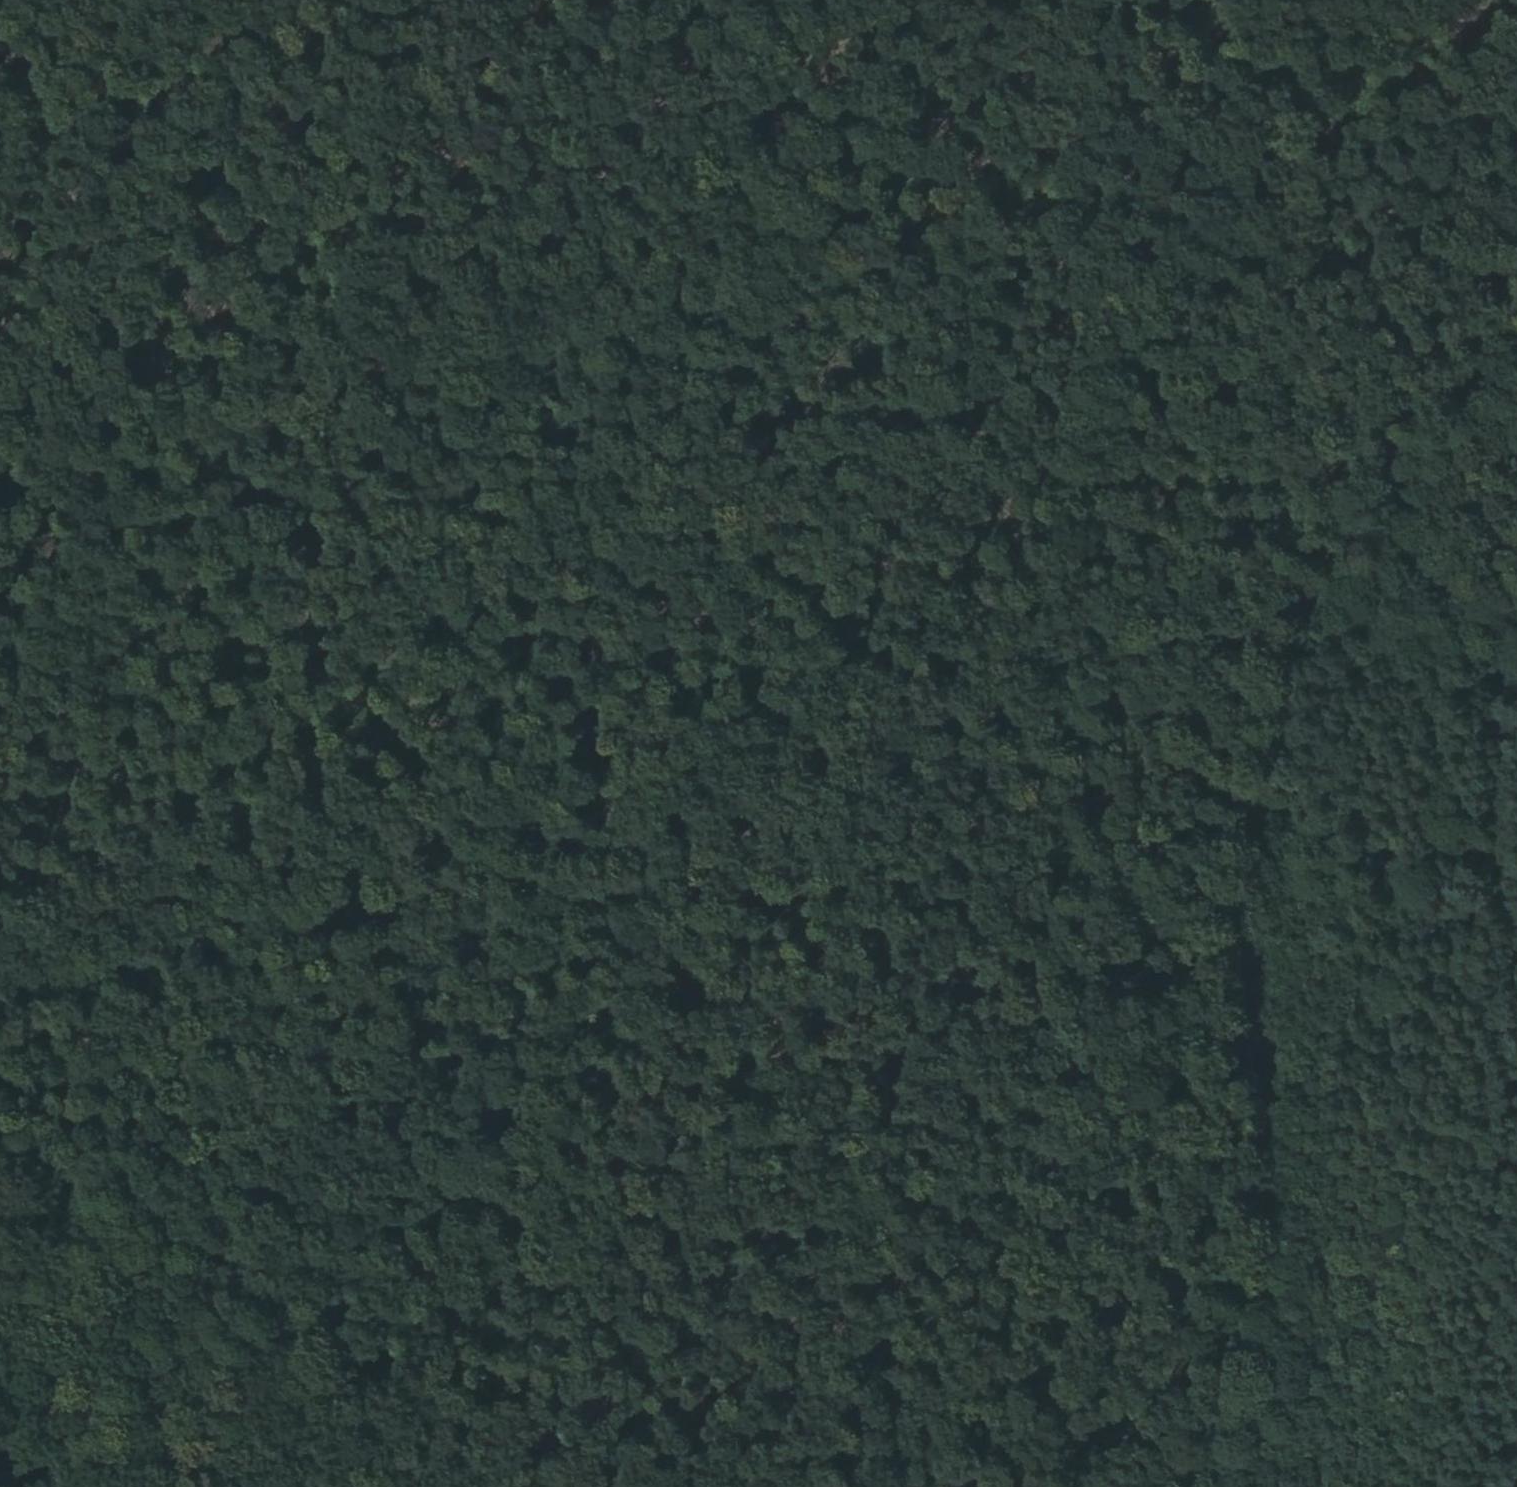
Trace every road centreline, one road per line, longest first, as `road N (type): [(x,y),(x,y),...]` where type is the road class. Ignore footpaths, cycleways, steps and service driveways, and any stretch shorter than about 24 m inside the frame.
road 1 (track): [(1179,1486),(1221,1354),(1243,1223),(1225,893),(1250,751),(1307,598),(1397,458),(1441,351),(1516,266)]
road 2 (track): [(0,1125),(120,1178),(591,1486)]

